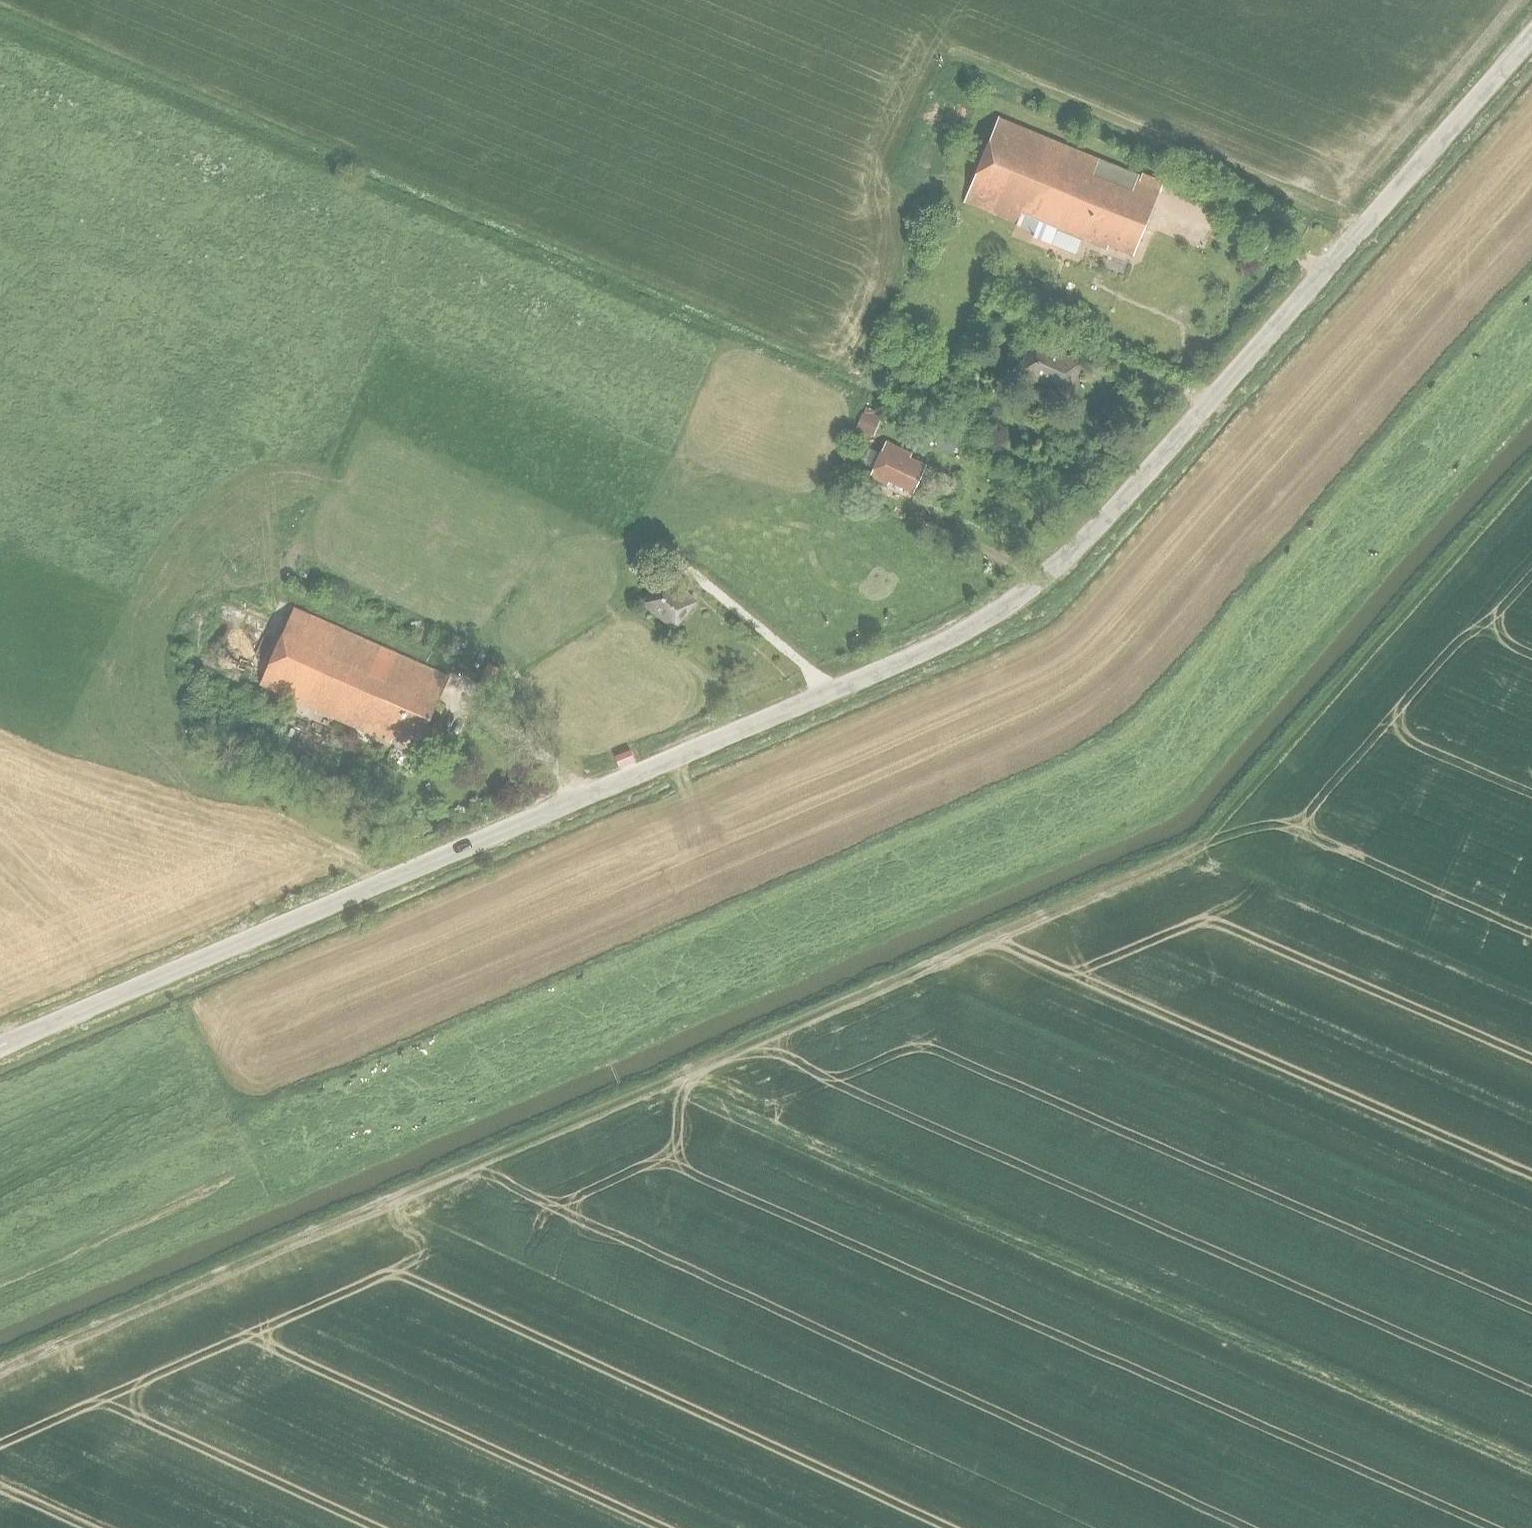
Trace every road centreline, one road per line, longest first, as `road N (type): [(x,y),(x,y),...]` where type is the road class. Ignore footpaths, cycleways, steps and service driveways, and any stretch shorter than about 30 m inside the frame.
road 1 (tertiary): [(1531,36),(1076,549),(992,616),(0,1045)]

